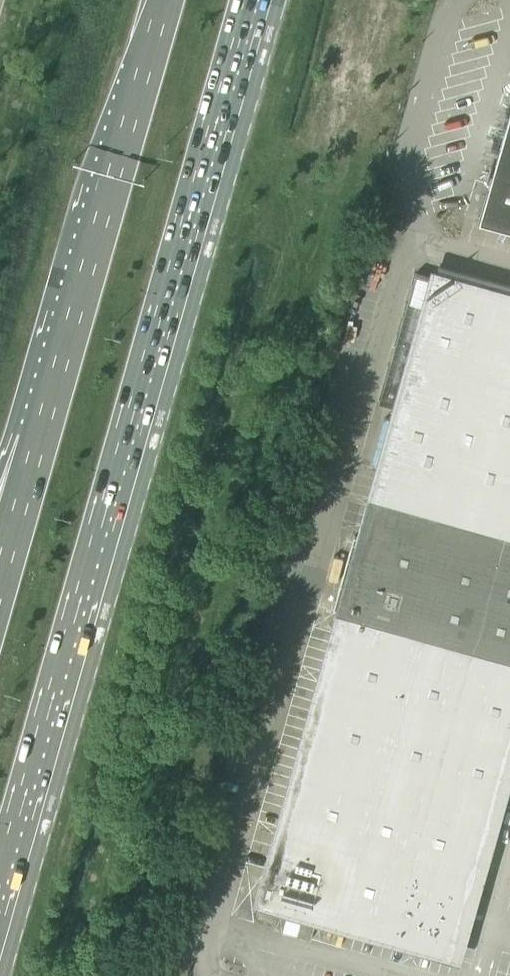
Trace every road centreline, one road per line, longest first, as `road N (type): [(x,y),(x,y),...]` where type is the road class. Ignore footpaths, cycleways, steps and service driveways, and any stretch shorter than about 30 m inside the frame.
road 1 (secondary): [(0,911),(258,0)]
road 2 (secondary): [(163,0),(34,447)]
road 3 (secondary): [(34,447),(0,569)]

